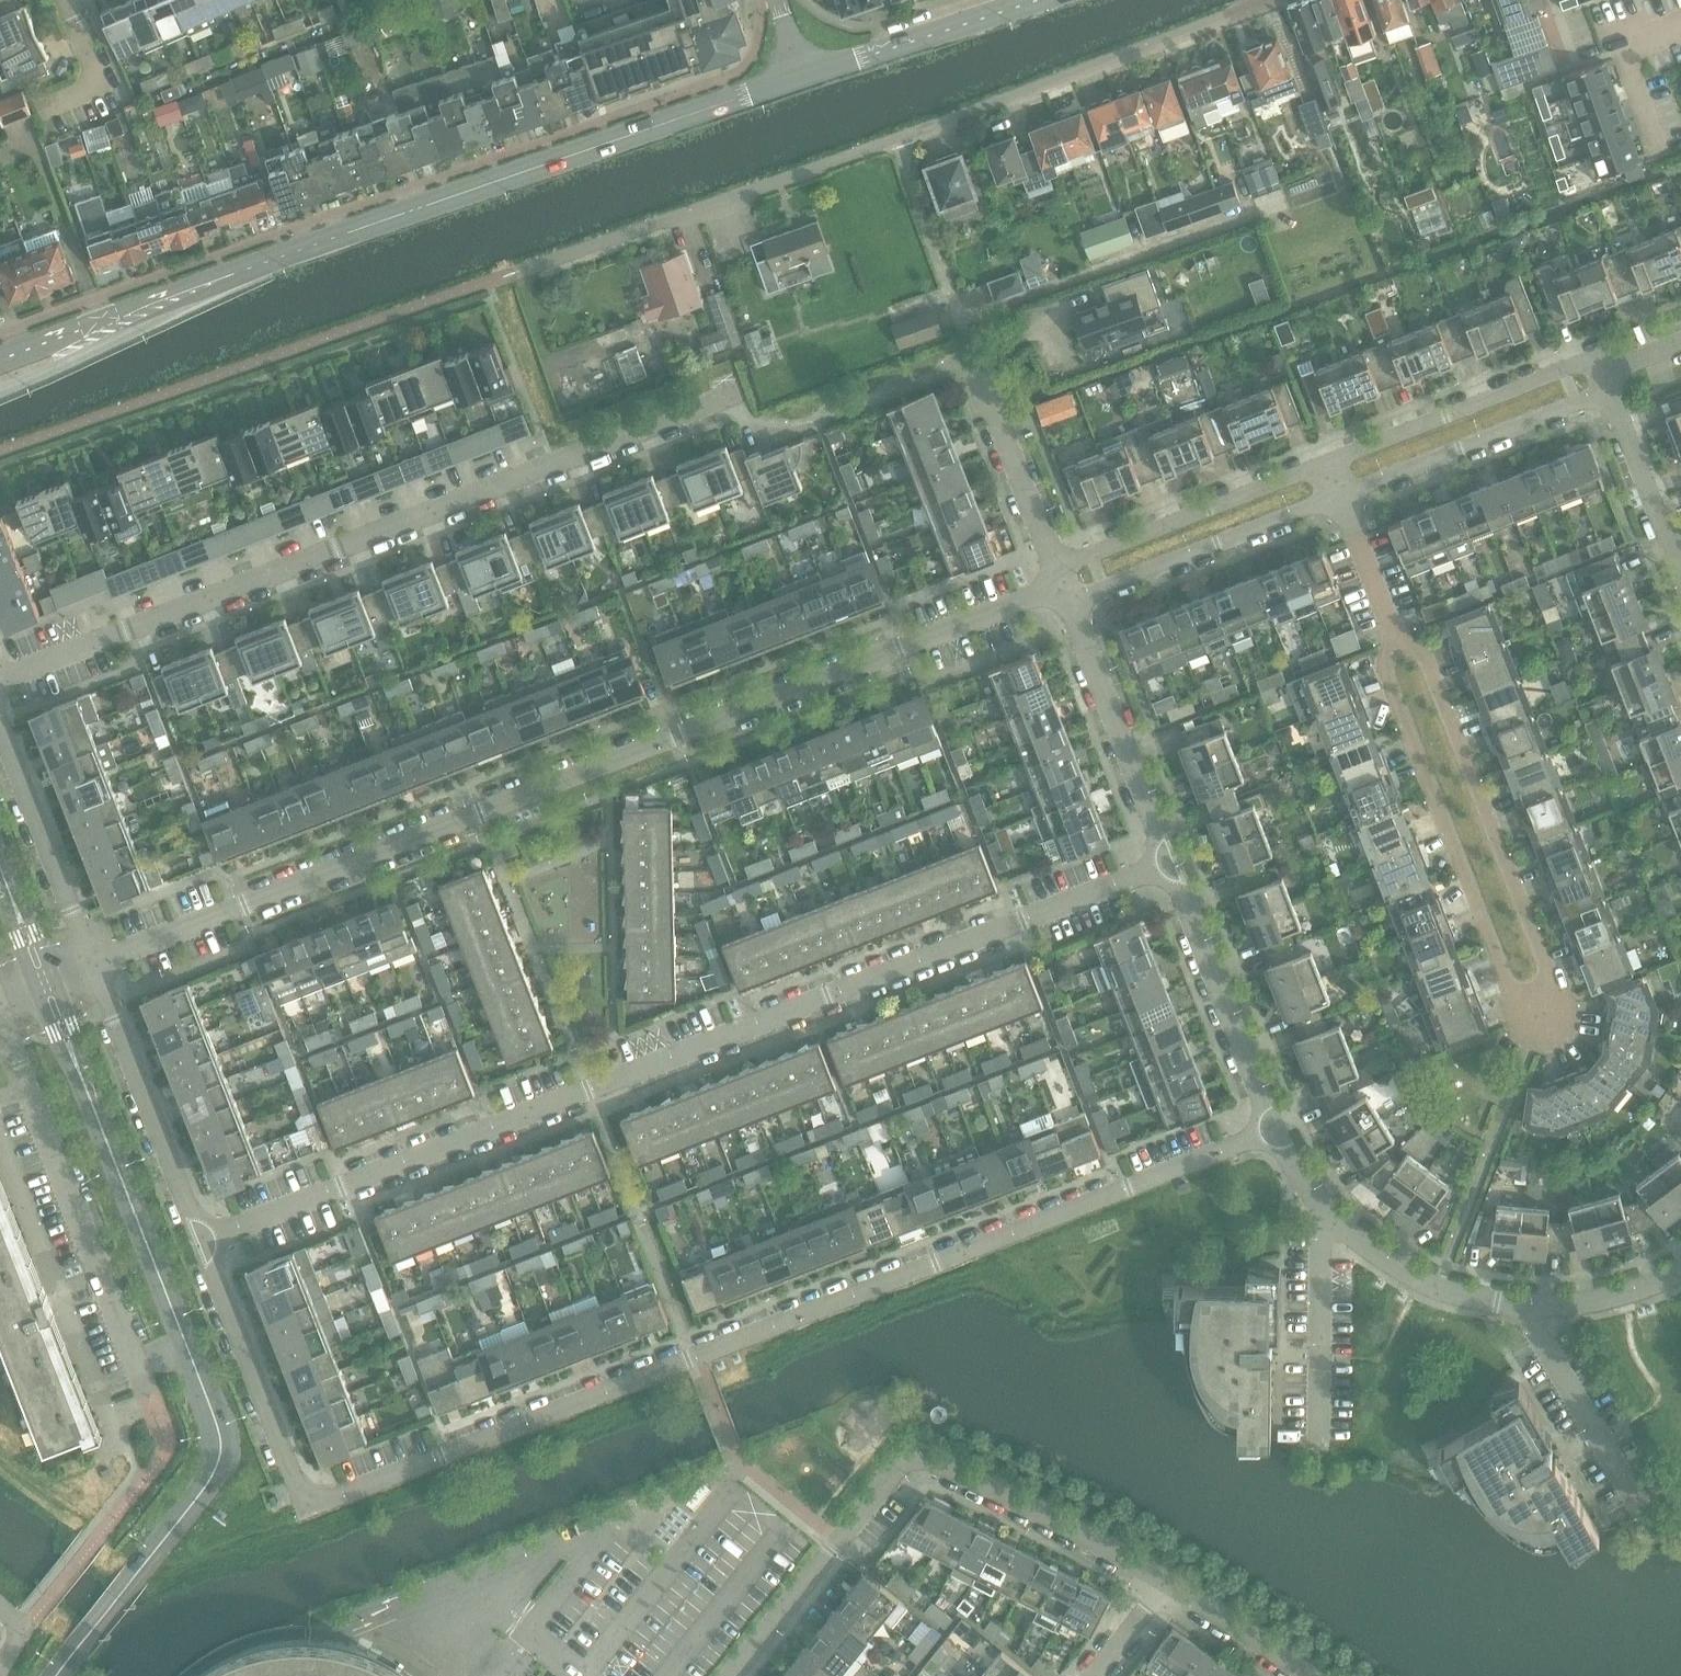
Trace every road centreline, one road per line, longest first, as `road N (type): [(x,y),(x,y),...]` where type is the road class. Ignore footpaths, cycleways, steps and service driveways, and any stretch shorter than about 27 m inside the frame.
road 1 (residential): [(89,962),(1060,585)]
road 2 (residential): [(202,1239),(1167,862)]
road 3 (residential): [(317,1492),(338,1491),(696,1356),(1277,1128)]
road 4 (residential): [(1391,627),(1429,661),(1562,995),(1564,1013),(1552,1032),(1530,1025),(1518,1002),(1388,678),(1386,650)]
road 5 (residential): [(0,680),(729,397)]
road 6 (residential): [(542,262),(900,138),(1259,0)]
road 7 (tertiary): [(233,277),(804,72)]
road 8 (residential): [(730,1675),(911,1457),(941,1458),(1170,1578)]
road 9 (residential): [(1277,1128),(1322,1203),(1437,1287),(1522,1305),(1577,1303),(1680,1265)]
road 10 (tertiary): [(54,1675),(214,1468),(214,1408),(189,1344)]
road 11 (residential): [(140,1360),(0,1014)]
road 12 (residential): [(202,1239),(89,962)]
road 13 (residential): [(1326,461),(1114,542),(1081,558),(1060,585)]
road 14 (residential): [(1339,497),(1575,402),(1604,370)]
road 15 (residential): [(1060,585),(1167,862)]
road 16 (residential): [(1604,370),(1561,368),(1326,461)]
road 17 (residential): [(1060,585),(1115,583),(1339,497)]
road 18 (residential): [(1167,862),(1277,1128)]
road 19 (residential): [(317,1492),(293,1467),(202,1239)]
road 20 (tertiary): [(189,1344),(85,1095)]
road 21 (tertiary): [(0,392),(217,292),(233,277)]
road 22 (residential): [(89,962),(0,729)]
road 23 (tertiary): [(233,277),(211,277),(0,359)]
road 24 (residential): [(975,357),(1060,585)]
road 25 (tertiary): [(804,72),(1023,0)]
road 26 (residential): [(1680,565),(1604,370)]
road 27 (residential): [(1170,1578),(1312,1675)]
road 28 (residential): [(1339,497),(1391,627)]
road 29 (residential): [(53,101),(97,75),(70,0)]
road 30 (residential): [(1092,1675),(1170,1578)]
road 31 (tertiary): [(85,1095),(50,979)]
road 32 (tertiary): [(33,986),(85,1095)]

